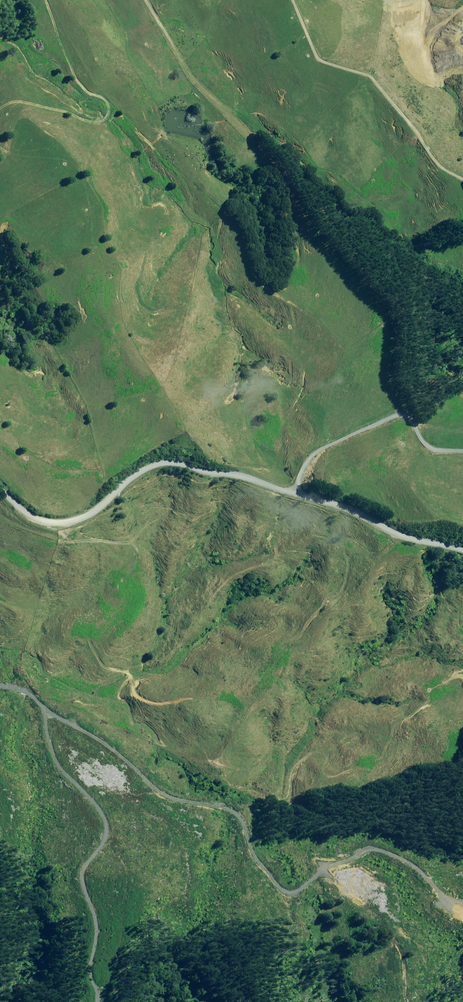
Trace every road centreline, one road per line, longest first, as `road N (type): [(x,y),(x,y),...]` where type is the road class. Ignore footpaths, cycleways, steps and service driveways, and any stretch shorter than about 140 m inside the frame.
road 1 (track): [(0,685),(99,709),(161,747),(201,808),(237,825),(269,870),(297,891),(308,865),(365,893),(417,1001)]
road 2 (unclassified): [(0,489),(37,520),(58,524),(81,518),(147,468),(169,463),(241,477),(345,509),(404,537),(462,550)]
road 3 (track): [(274,489),(314,433),(356,432),(394,447),(428,488),(462,507)]

